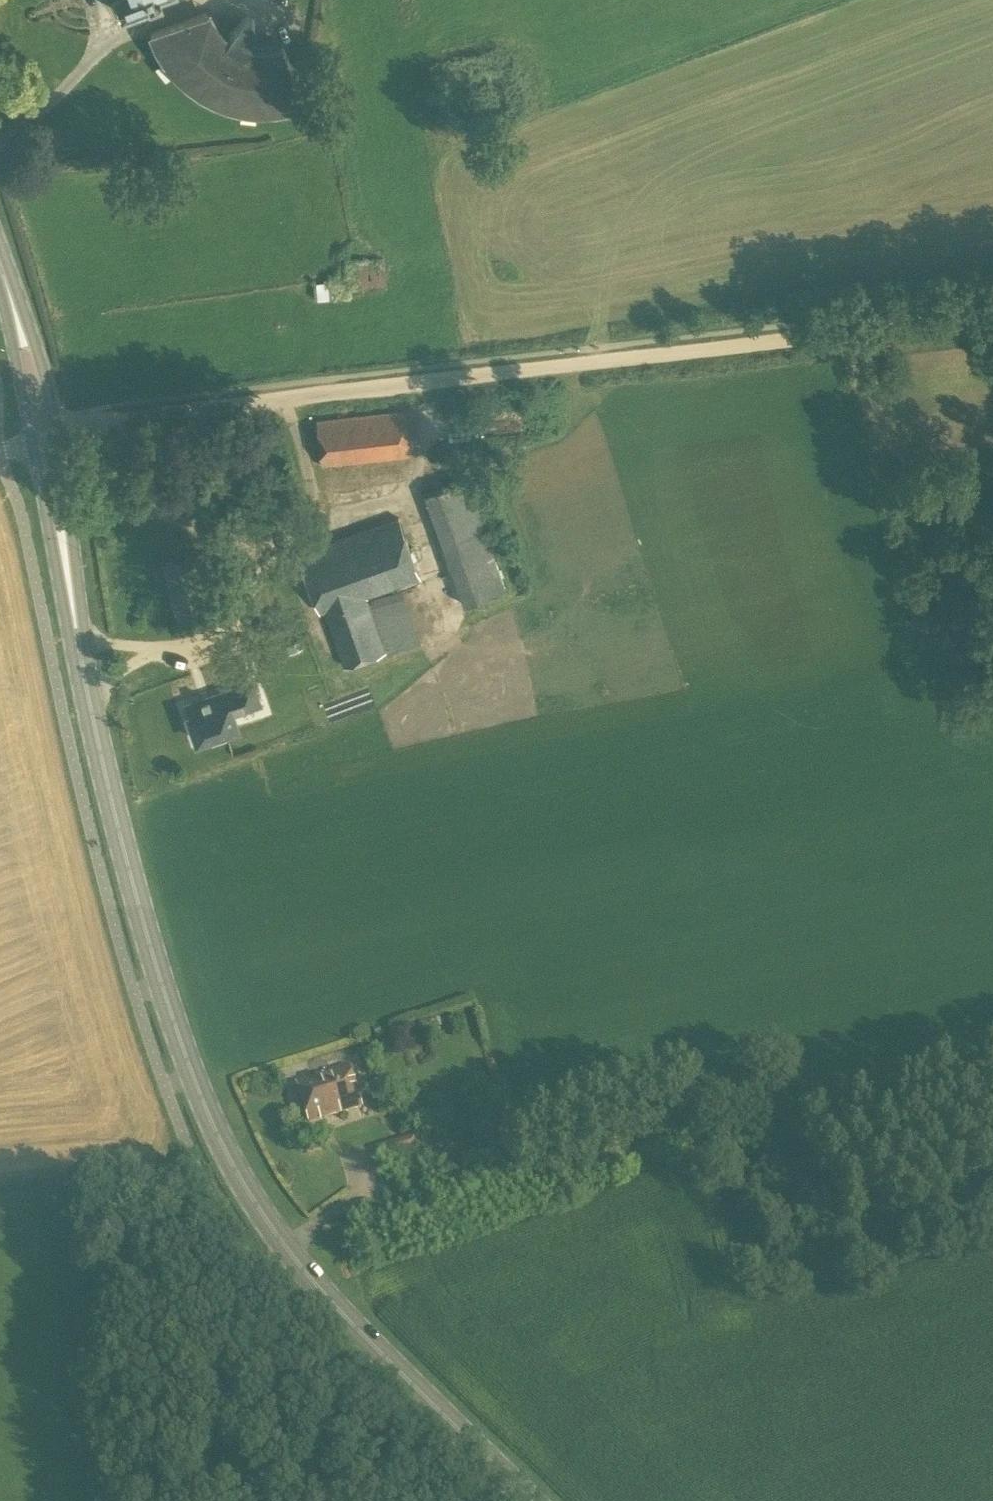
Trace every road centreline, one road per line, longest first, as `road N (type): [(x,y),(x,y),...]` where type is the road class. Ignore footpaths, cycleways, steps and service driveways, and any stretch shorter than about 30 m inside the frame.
road 1 (primary): [(542,1500),(304,1260),(248,1182),(206,1104),(107,773),(47,438),(0,271)]
road 2 (track): [(992,322),(222,406),(106,422),(0,454)]

